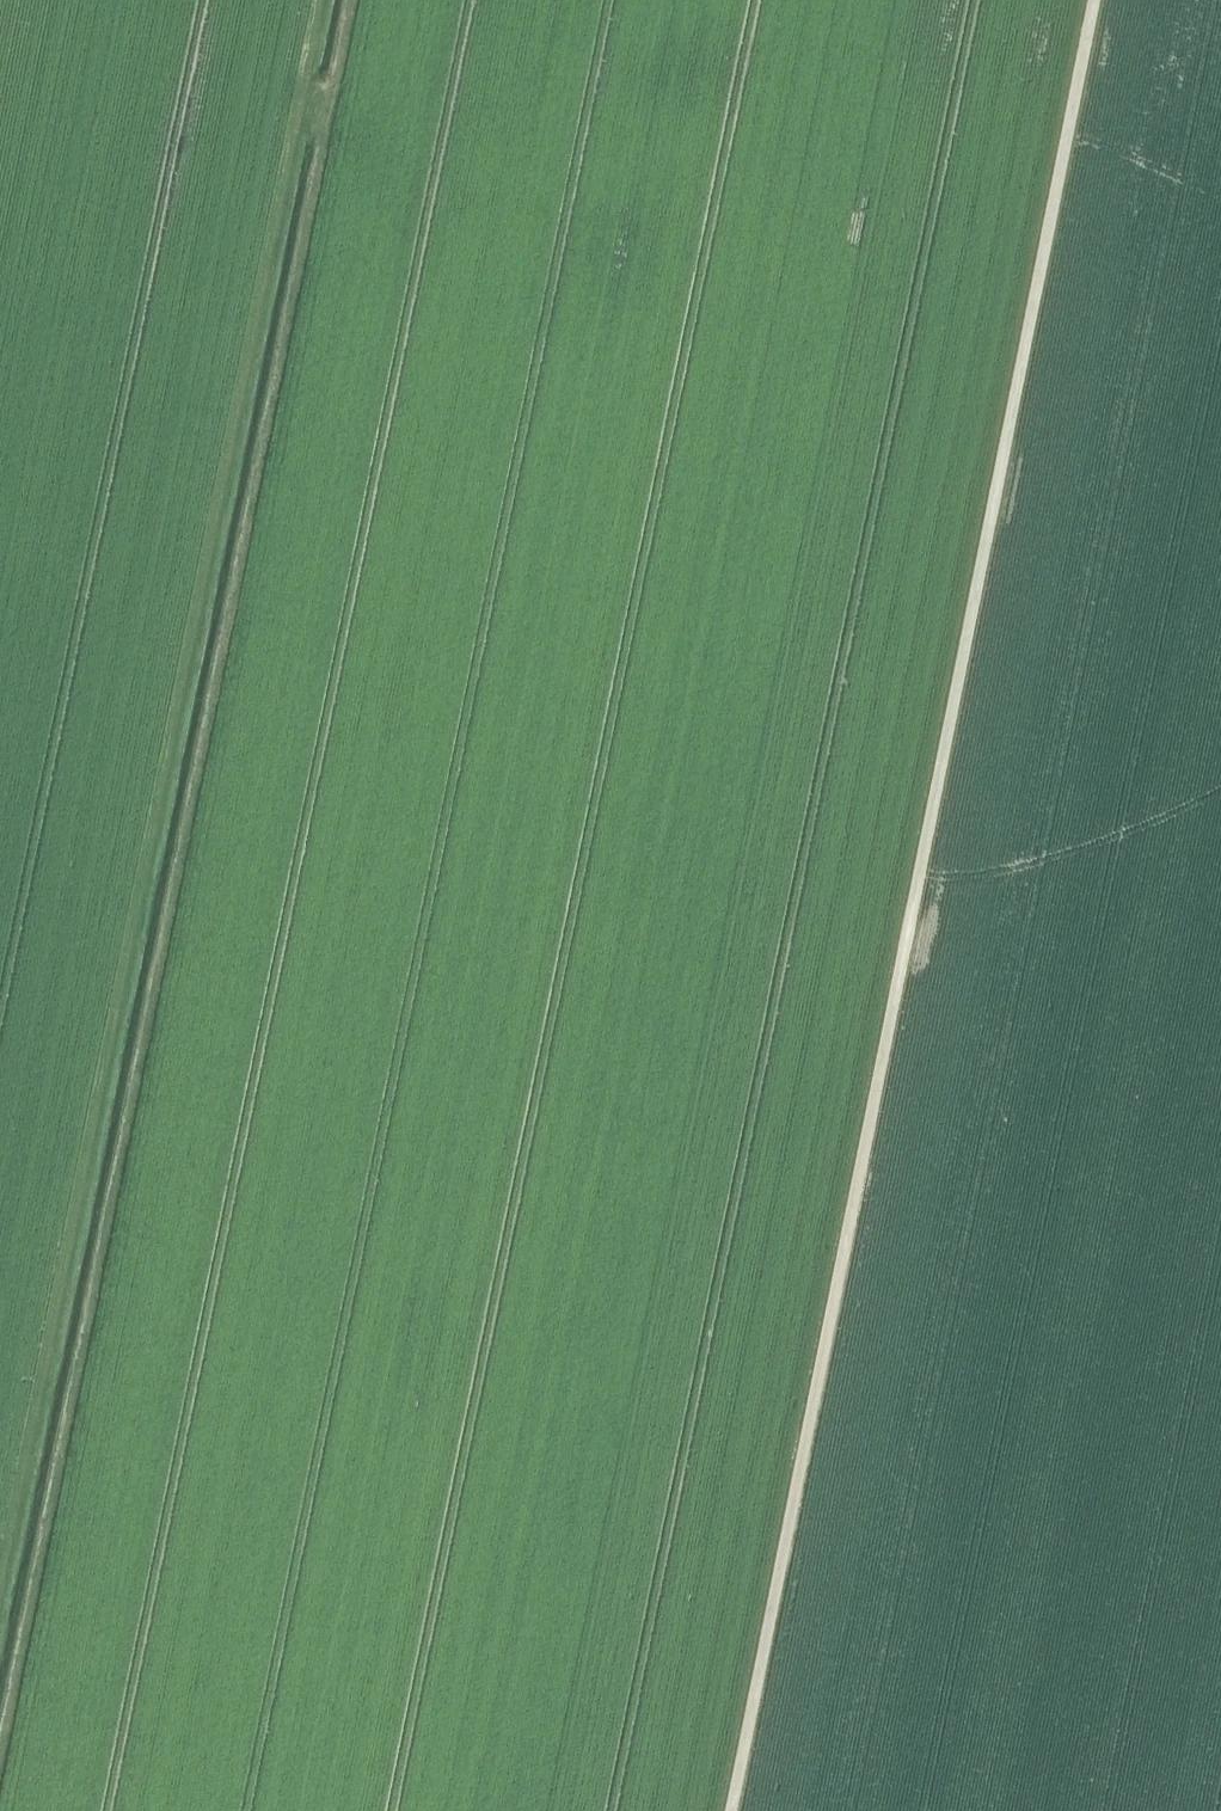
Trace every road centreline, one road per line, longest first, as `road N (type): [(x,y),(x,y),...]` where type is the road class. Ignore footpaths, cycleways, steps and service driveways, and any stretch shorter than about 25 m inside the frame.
road 1 (track): [(729,1810),(1092,0)]

